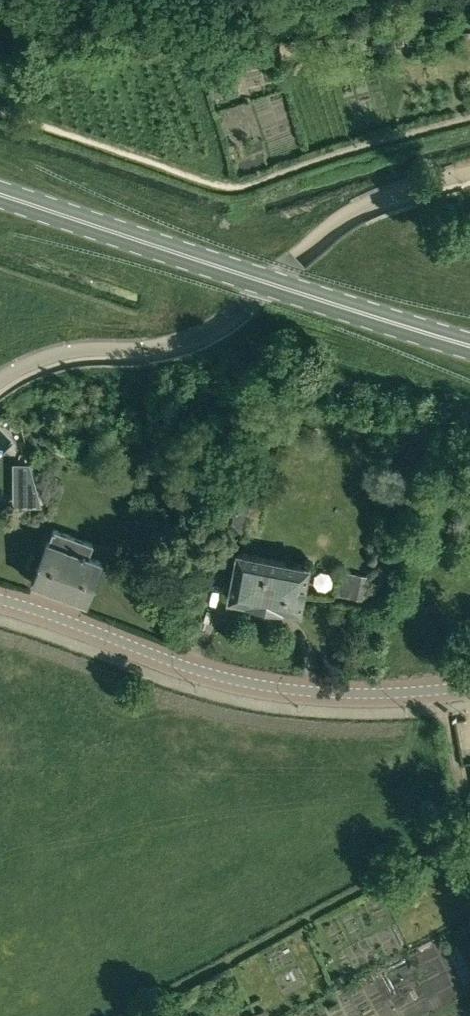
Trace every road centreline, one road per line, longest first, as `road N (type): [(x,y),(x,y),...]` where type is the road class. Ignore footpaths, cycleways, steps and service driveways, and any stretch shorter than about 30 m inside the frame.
road 1 (primary): [(0,191),(469,342)]
road 2 (tertiary): [(469,686),(353,697),(266,689),(0,598)]

